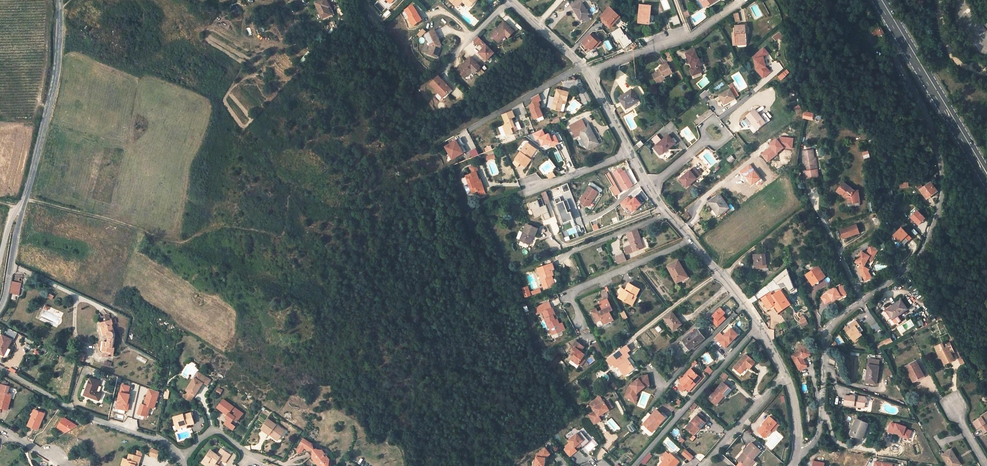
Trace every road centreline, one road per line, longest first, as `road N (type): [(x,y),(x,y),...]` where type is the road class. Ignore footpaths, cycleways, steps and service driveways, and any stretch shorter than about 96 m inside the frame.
road 1 (residential): [(861,301),(915,261),(942,191),(929,122),(895,56),(904,39)]
road 2 (track): [(24,200),(174,242),(225,227),(273,234),(283,244),(287,212)]
road 3 (unclassified): [(24,200),(56,74),(58,0)]
road 4 (unclassified): [(180,459),(158,439),(72,409),(0,369)]
road 5 (residential): [(634,465),(759,325)]
road 6 (residential): [(798,456),(819,432),(826,334),(861,301)]
road 7 (residential): [(740,0),(689,37),(587,72)]
road 8 (residential): [(579,323),(574,291),(691,240)]
road 9 (primary): [(986,175),(904,39)]
road 10 (residential): [(469,129),(581,65)]
road 11 (residential): [(702,465),(785,374)]
road 12 (residential): [(861,301),(808,190)]

